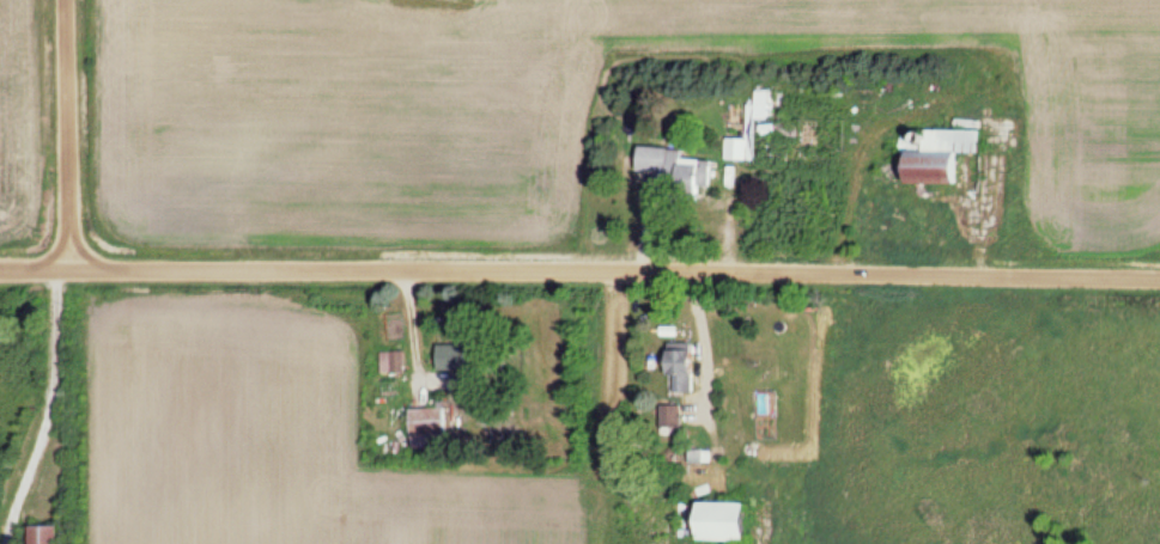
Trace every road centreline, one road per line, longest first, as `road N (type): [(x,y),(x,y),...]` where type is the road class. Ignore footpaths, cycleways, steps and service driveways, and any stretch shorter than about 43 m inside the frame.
road 1 (residential): [(1159,276),(461,262),(0,271)]
road 2 (residential): [(73,270),(68,0)]

